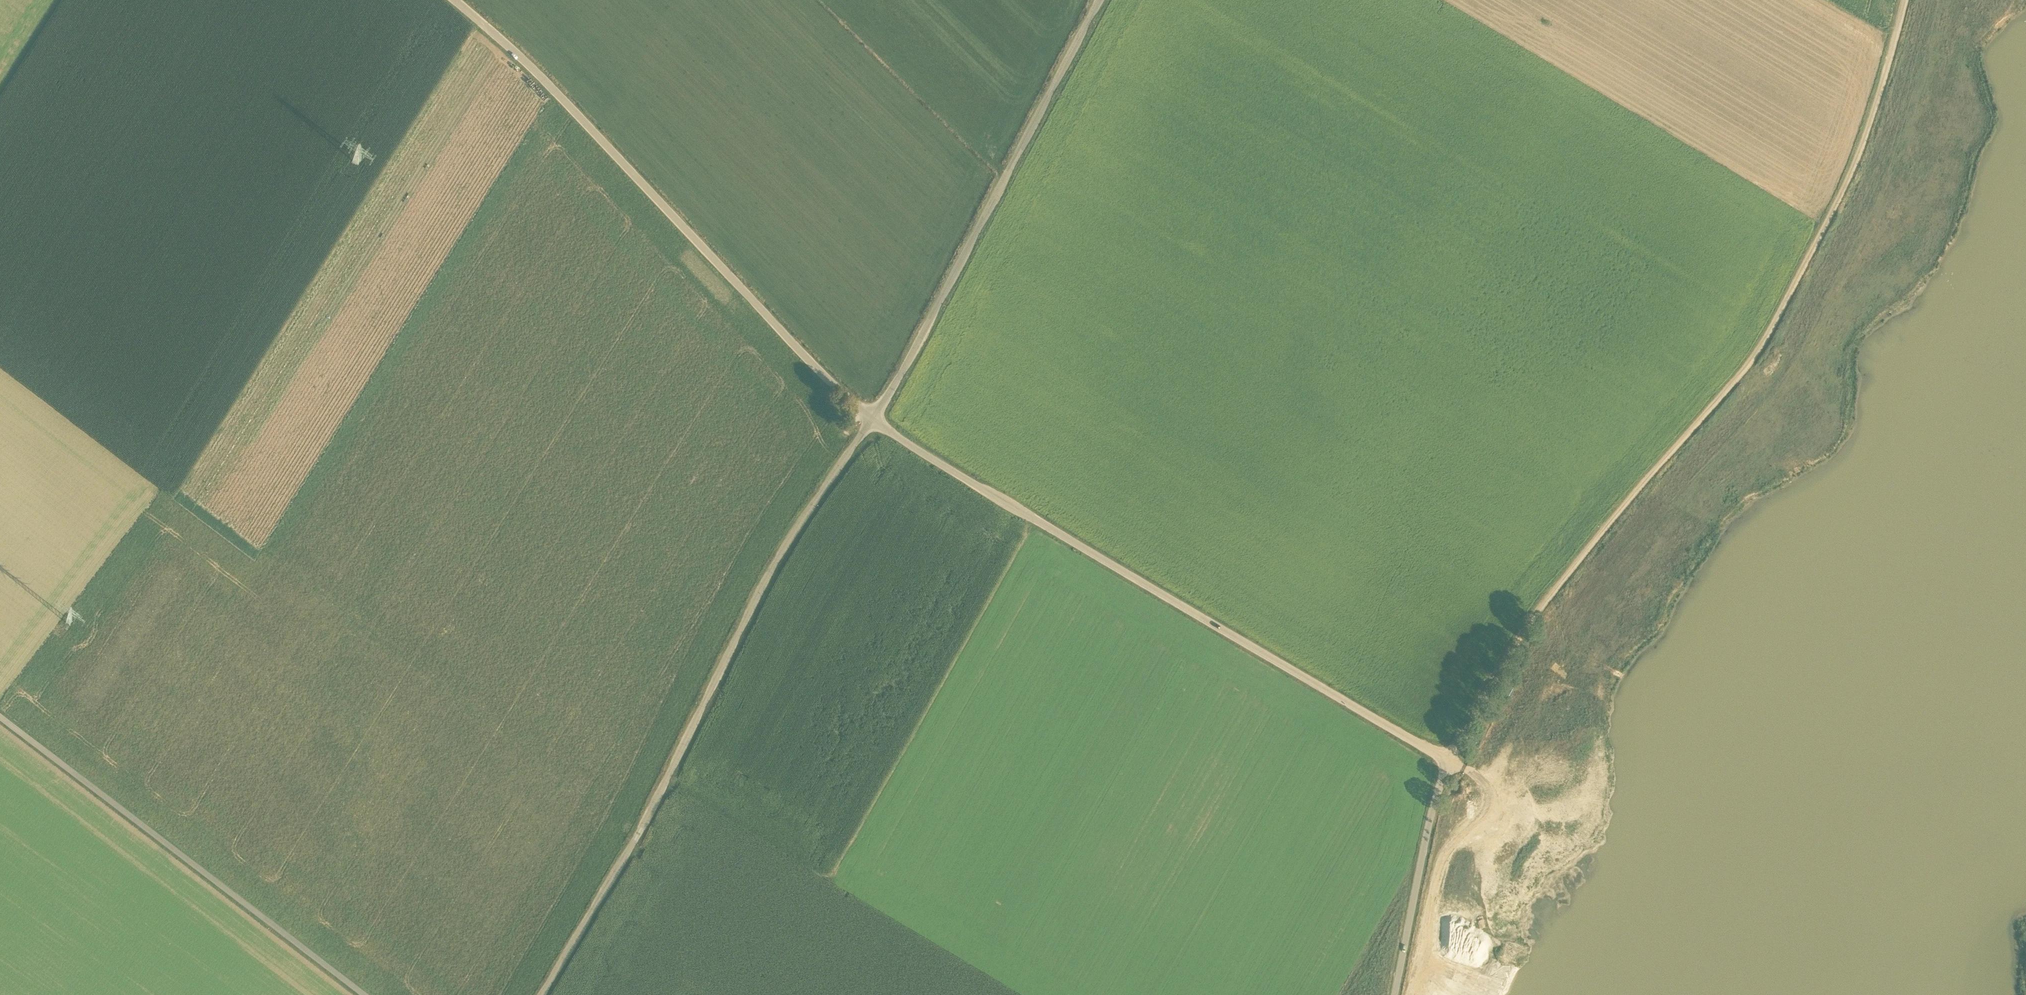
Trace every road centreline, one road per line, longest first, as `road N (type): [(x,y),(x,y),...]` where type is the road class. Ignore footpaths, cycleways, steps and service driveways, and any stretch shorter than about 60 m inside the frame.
road 1 (unclassified): [(1394,994),(1448,760),(872,420)]
road 2 (track): [(1448,760),(1546,598),(1757,355),(1848,183),(1906,0)]
road 3 (unclassified): [(546,994),(591,925),(745,622),(872,420)]
road 4 (unclassified): [(455,0),(872,420)]
road 5 (unclassified): [(872,420),(1101,0)]
road 6 (unclassified): [(0,717),(365,994)]

